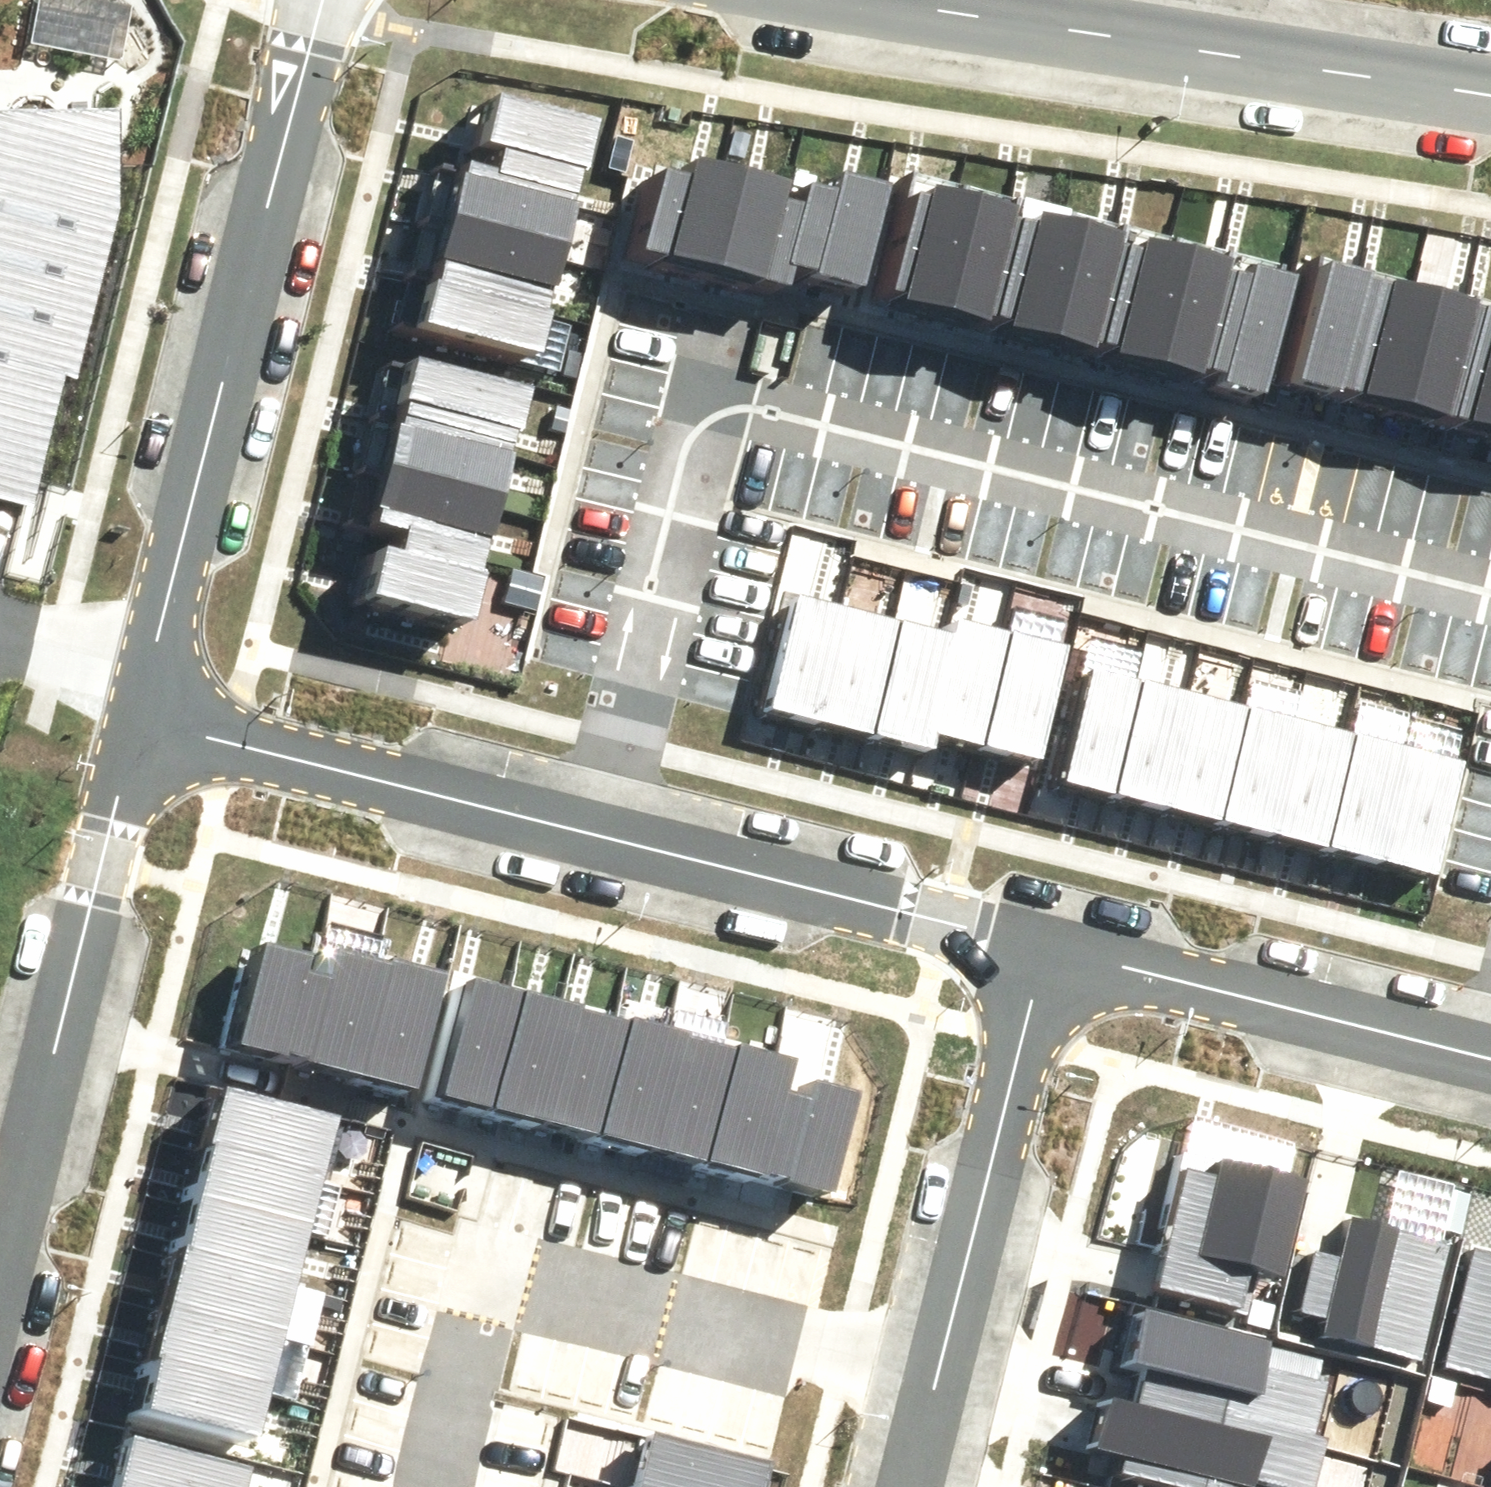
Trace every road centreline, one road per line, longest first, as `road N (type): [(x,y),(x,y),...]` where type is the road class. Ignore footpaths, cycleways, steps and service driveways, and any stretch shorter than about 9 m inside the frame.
road 1 (residential): [(595,836),(696,428),(749,397),(1490,584)]
road 2 (residential): [(321,0),(142,723)]
road 3 (residential): [(439,1486),(492,1280),(936,1386)]
road 4 (residential): [(882,0),(1490,98)]
road 5 (residential): [(142,723),(0,1276)]
road 6 (residential): [(595,836),(142,723)]
road 7 (residential): [(1045,949),(595,836)]
road 8 (residential): [(1490,1061),(1045,949)]
road 9 (residential): [(1045,949),(936,1386)]

